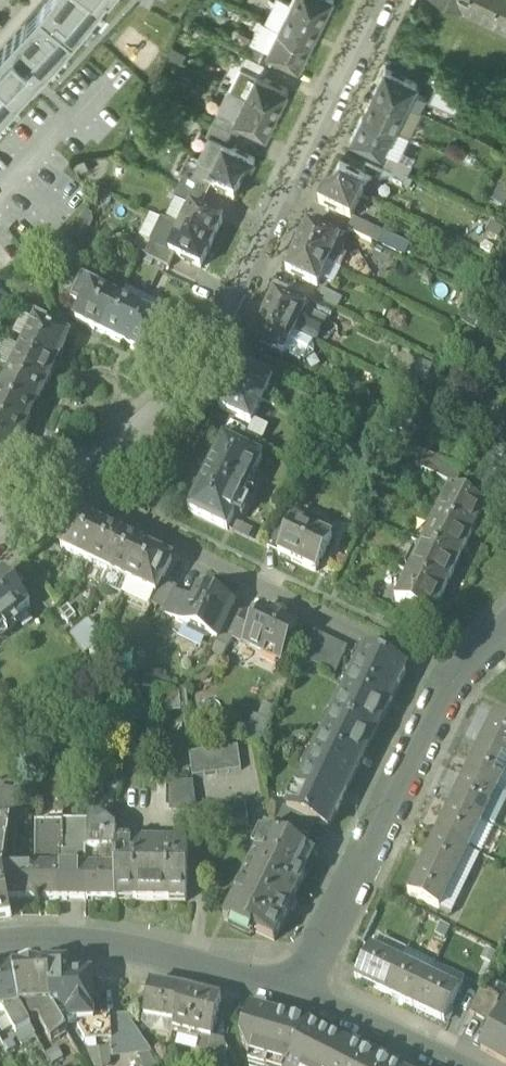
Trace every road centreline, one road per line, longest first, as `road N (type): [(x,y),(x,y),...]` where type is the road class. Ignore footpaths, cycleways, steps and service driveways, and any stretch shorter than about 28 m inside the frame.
road 1 (residential): [(385,0),(224,345),(58,489)]
road 2 (residential): [(466,666),(58,489)]
road 3 (residential): [(466,666),(434,711),(302,981)]
road 4 (residential): [(302,981),(161,947),(65,938),(0,945)]
road 5 (residential): [(302,981),(464,1065)]

